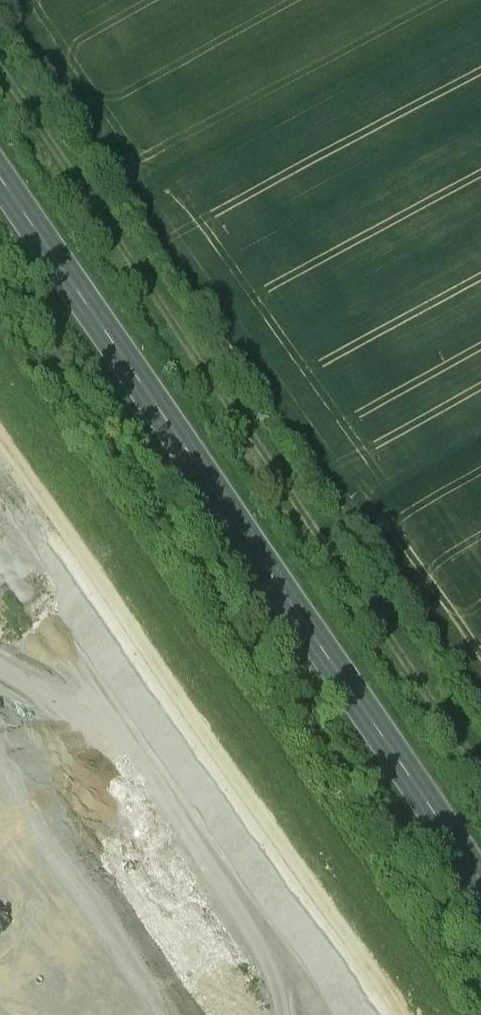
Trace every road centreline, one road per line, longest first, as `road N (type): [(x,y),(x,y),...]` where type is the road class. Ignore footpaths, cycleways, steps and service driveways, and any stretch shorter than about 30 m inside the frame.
road 1 (track): [(480,788),(0,73)]
road 2 (primary): [(480,881),(0,183)]

